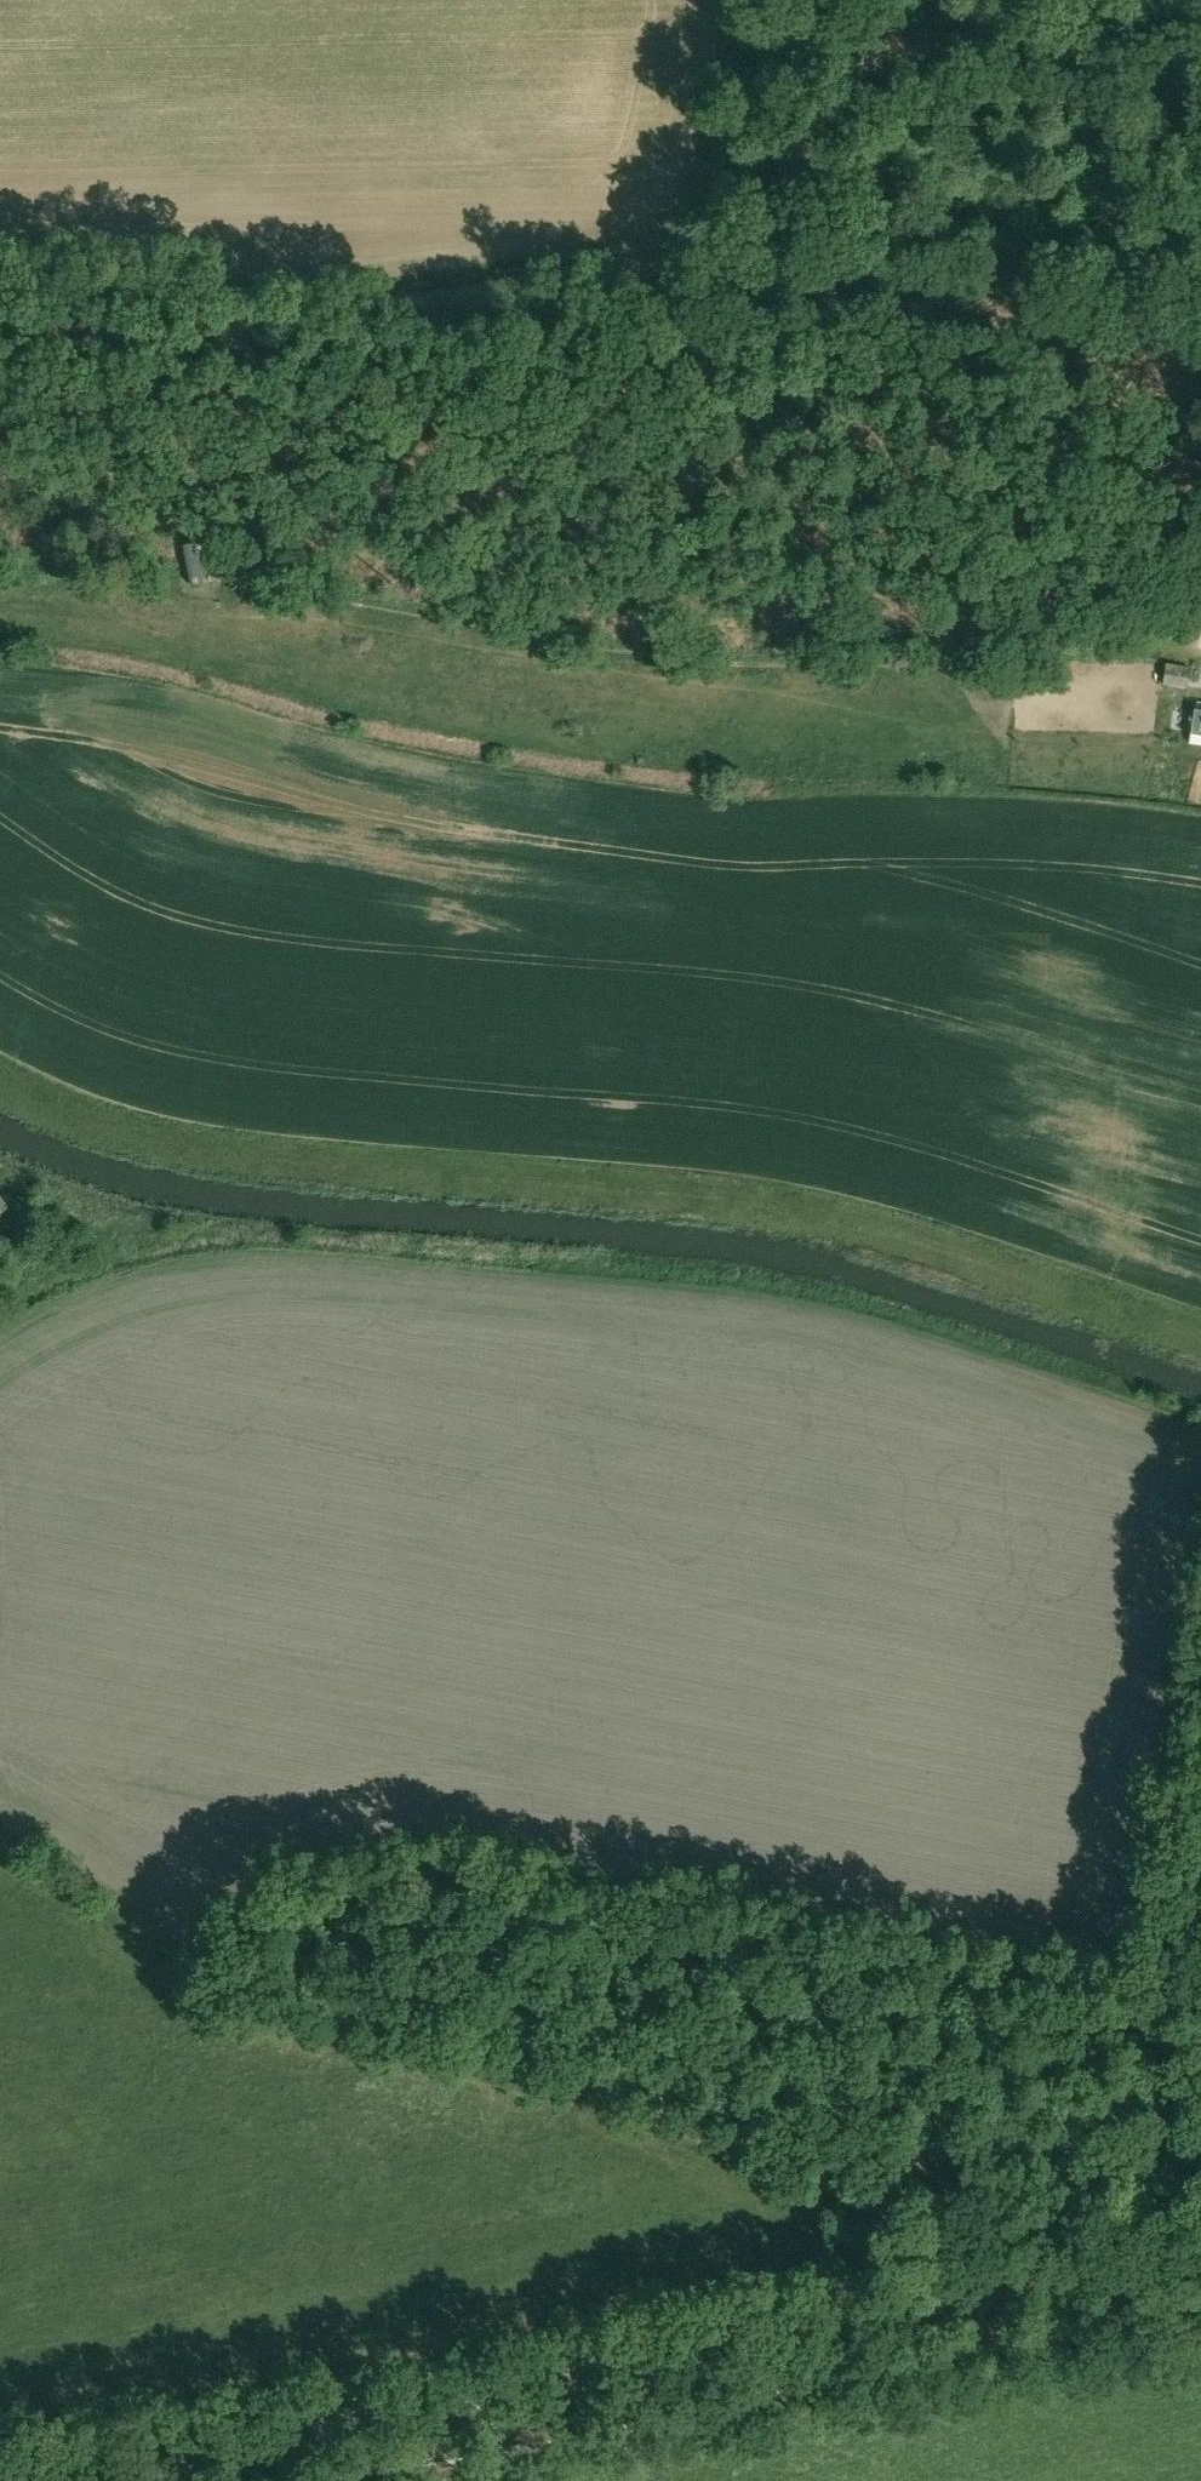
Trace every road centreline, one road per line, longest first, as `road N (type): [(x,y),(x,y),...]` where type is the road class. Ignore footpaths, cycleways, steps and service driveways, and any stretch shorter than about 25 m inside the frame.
road 1 (tertiary): [(72,2480),(1200,2247)]
road 2 (track): [(1200,306),(1076,243),(770,60)]

